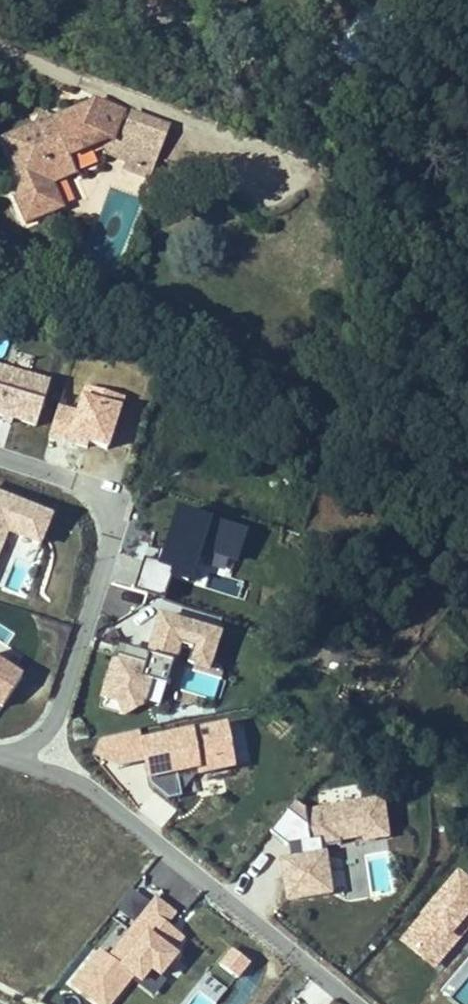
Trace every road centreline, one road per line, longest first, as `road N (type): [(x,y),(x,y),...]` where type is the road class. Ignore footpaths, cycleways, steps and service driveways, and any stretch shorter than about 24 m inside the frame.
road 1 (residential): [(363,1003),(40,753)]
road 2 (residential): [(0,438),(89,465),(113,521),(40,753)]

